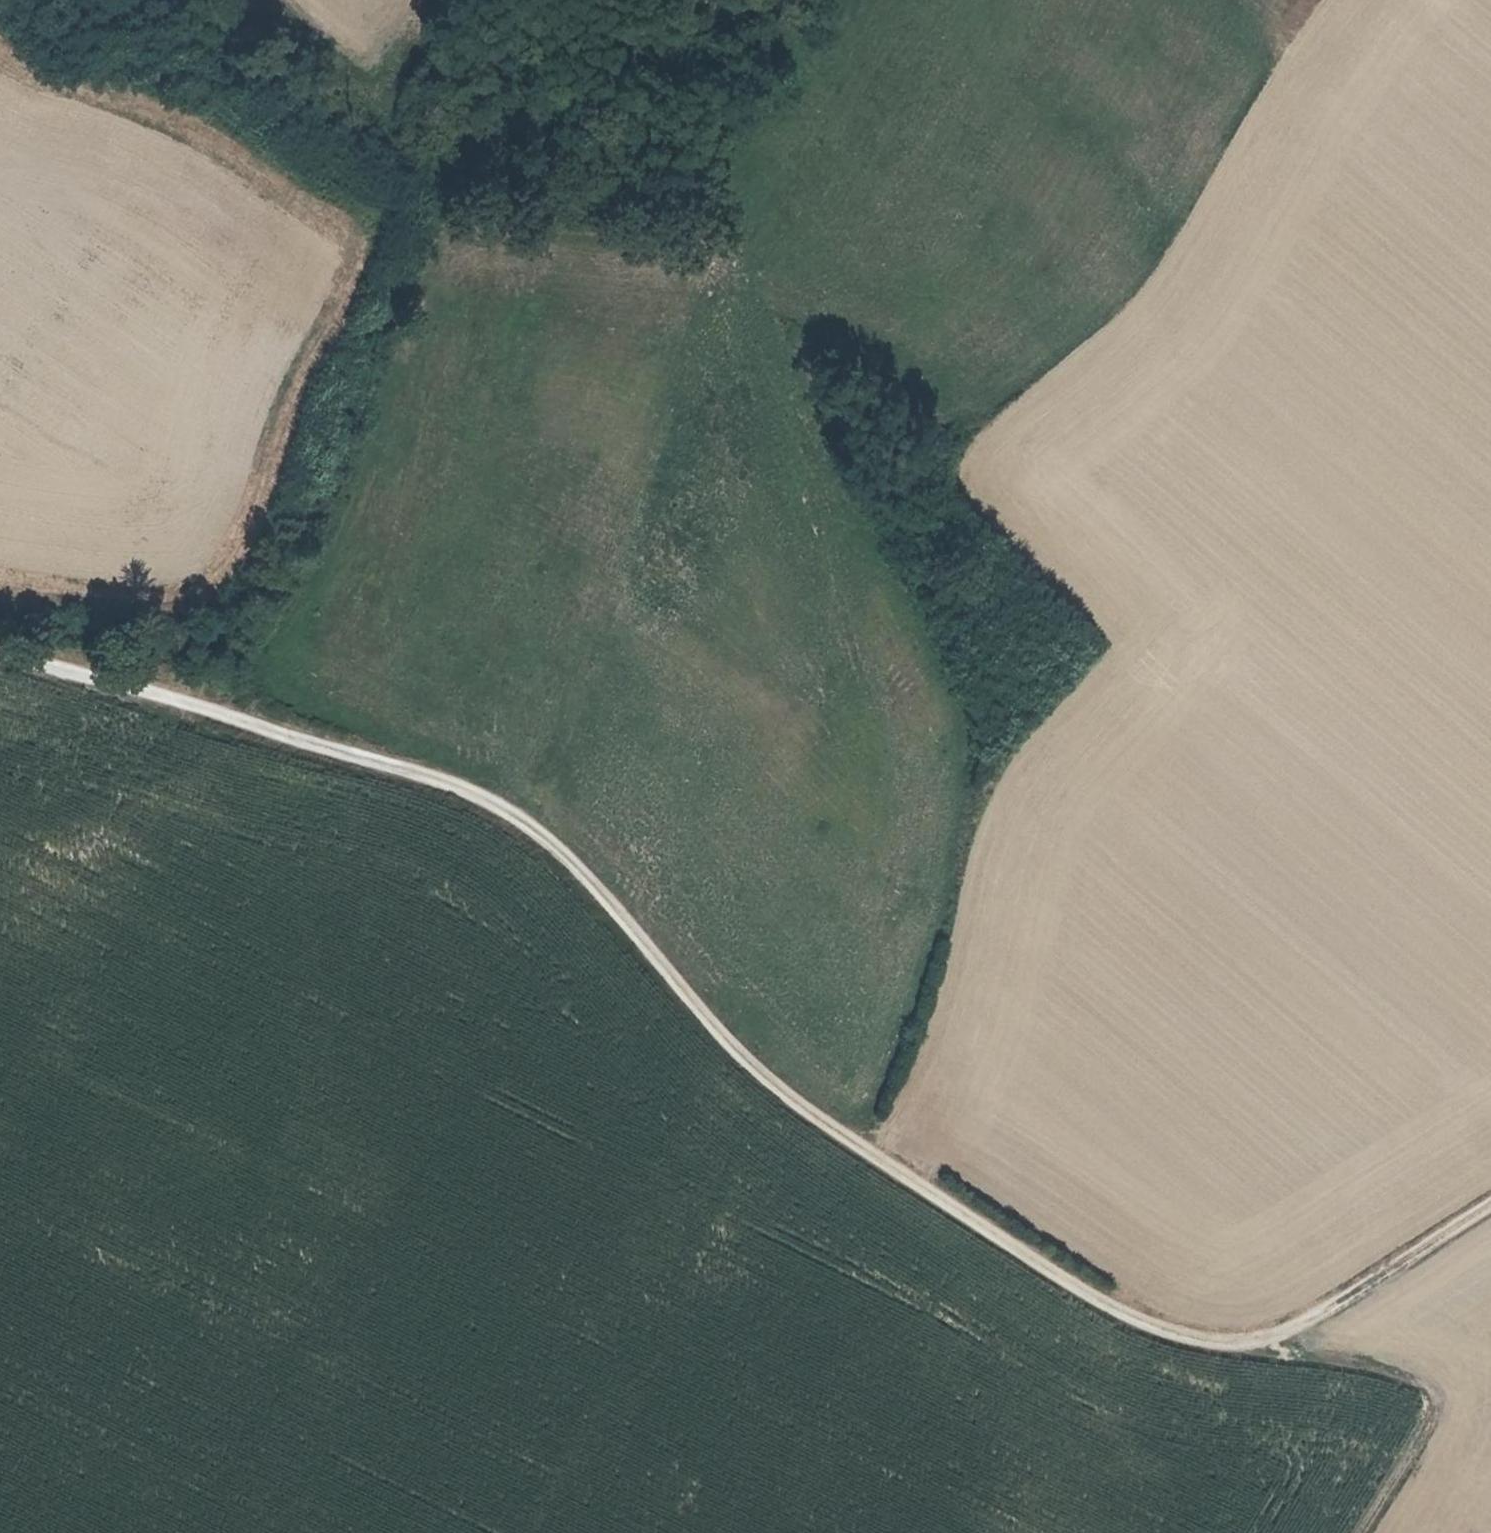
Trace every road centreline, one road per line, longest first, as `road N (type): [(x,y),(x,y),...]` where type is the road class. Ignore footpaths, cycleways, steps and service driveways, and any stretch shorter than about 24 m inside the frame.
road 1 (track): [(0,650),(481,797),(543,837),(746,1063),(835,1140),(1125,1317),(1199,1340),(1277,1335),(1490,1205)]
road 2 (track): [(1366,1532),(1422,1438),(1426,1400),(1406,1375),(1311,1355),(1277,1335)]

